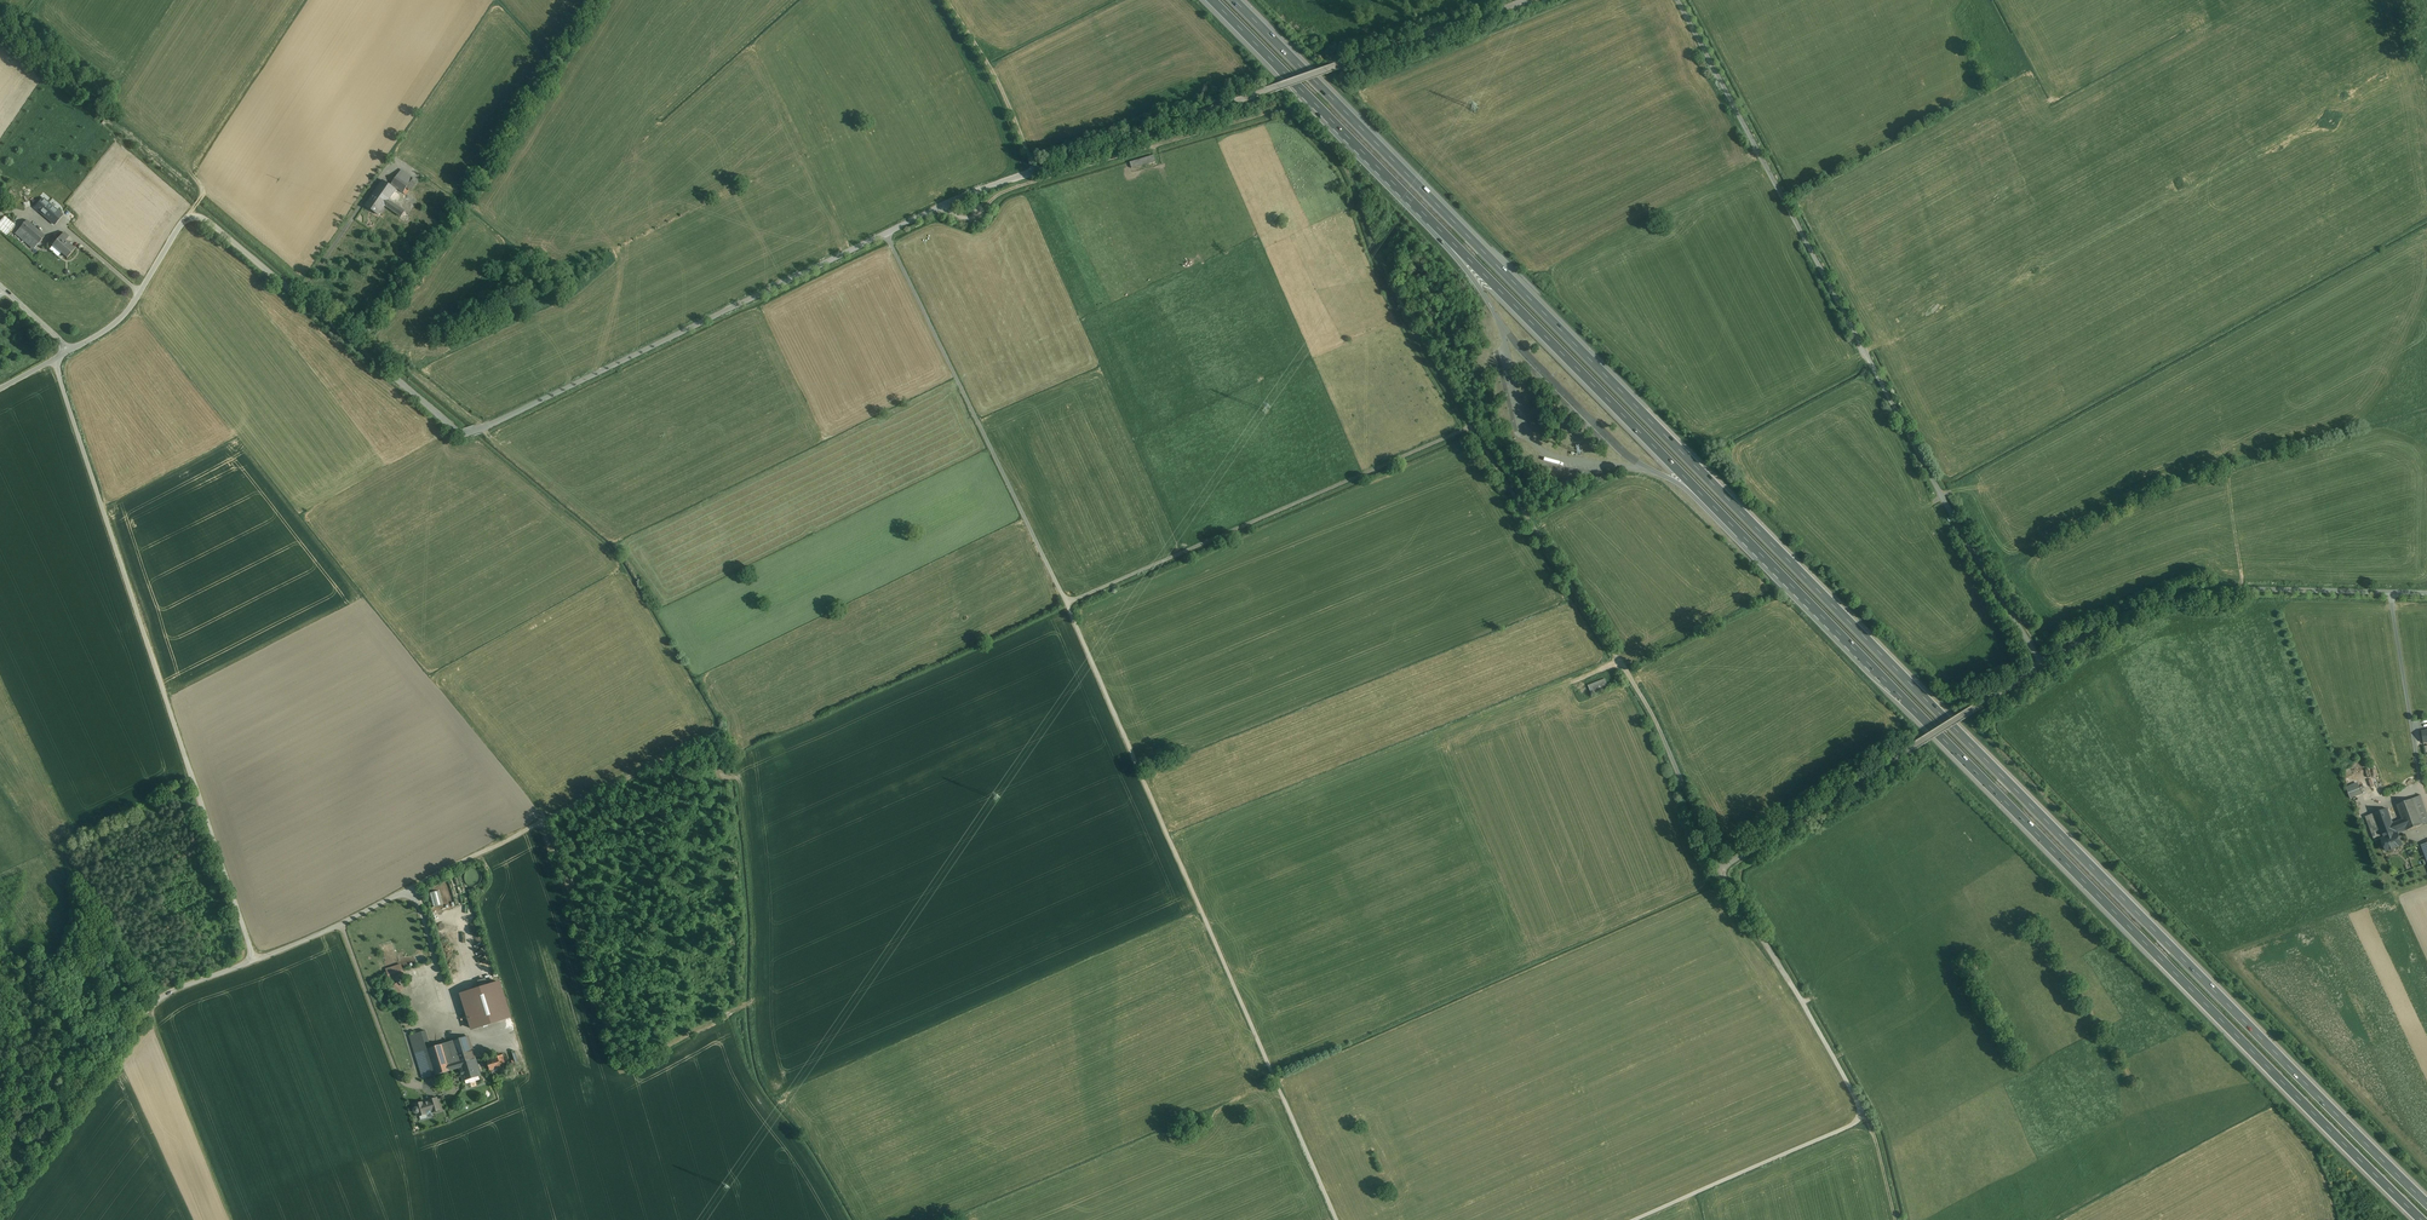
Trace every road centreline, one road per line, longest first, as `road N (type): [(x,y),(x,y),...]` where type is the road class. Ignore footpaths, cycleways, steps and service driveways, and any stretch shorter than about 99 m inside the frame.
road 1 (motorway): [(2426,1202),(1238,0)]
road 2 (unclassified): [(1872,773),(1722,870),(1651,713),(1471,427),(1067,603),(885,234)]
road 3 (motorway): [(1712,506),(2417,1219)]
road 4 (unclassified): [(885,234),(467,432),(200,218),(183,223),(127,312),(72,350)]
road 5 (unclassified): [(1678,0),(1899,419),(2043,665)]
road 6 (track): [(943,205),(965,221),(976,218),(1010,189),(1283,107),(1345,167),(1389,286),(1471,427)]
road 7 (unclassified): [(885,234),(986,188),(1528,0)]
road 8 (track): [(1067,603),(1337,1219)]
road 9 (unclassified): [(256,960),(54,359)]
road 10 (track): [(1635,1219),(1841,1130),(1862,1111),(1722,870)]
road 11 (unclassified): [(2043,665),(2140,609),(2181,597),(2255,589),(2426,593)]
road 12 (track): [(743,1007),(629,1064),(622,1061),(543,822)]
road 13 (unclassified): [(0,1205),(150,1009),(182,988),(256,960)]
road 14 (motorway): [(1456,247),(1712,506)]
road 15 (motorway): [(1213,0),(1456,247)]
road 16 (unclassified): [(543,822),(256,960)]
road 17 (unclassified): [(1872,773),(2043,665)]
road 18 (track): [(946,0),(991,70),(1032,173)]
road 19 (track): [(704,739),(543,822)]

